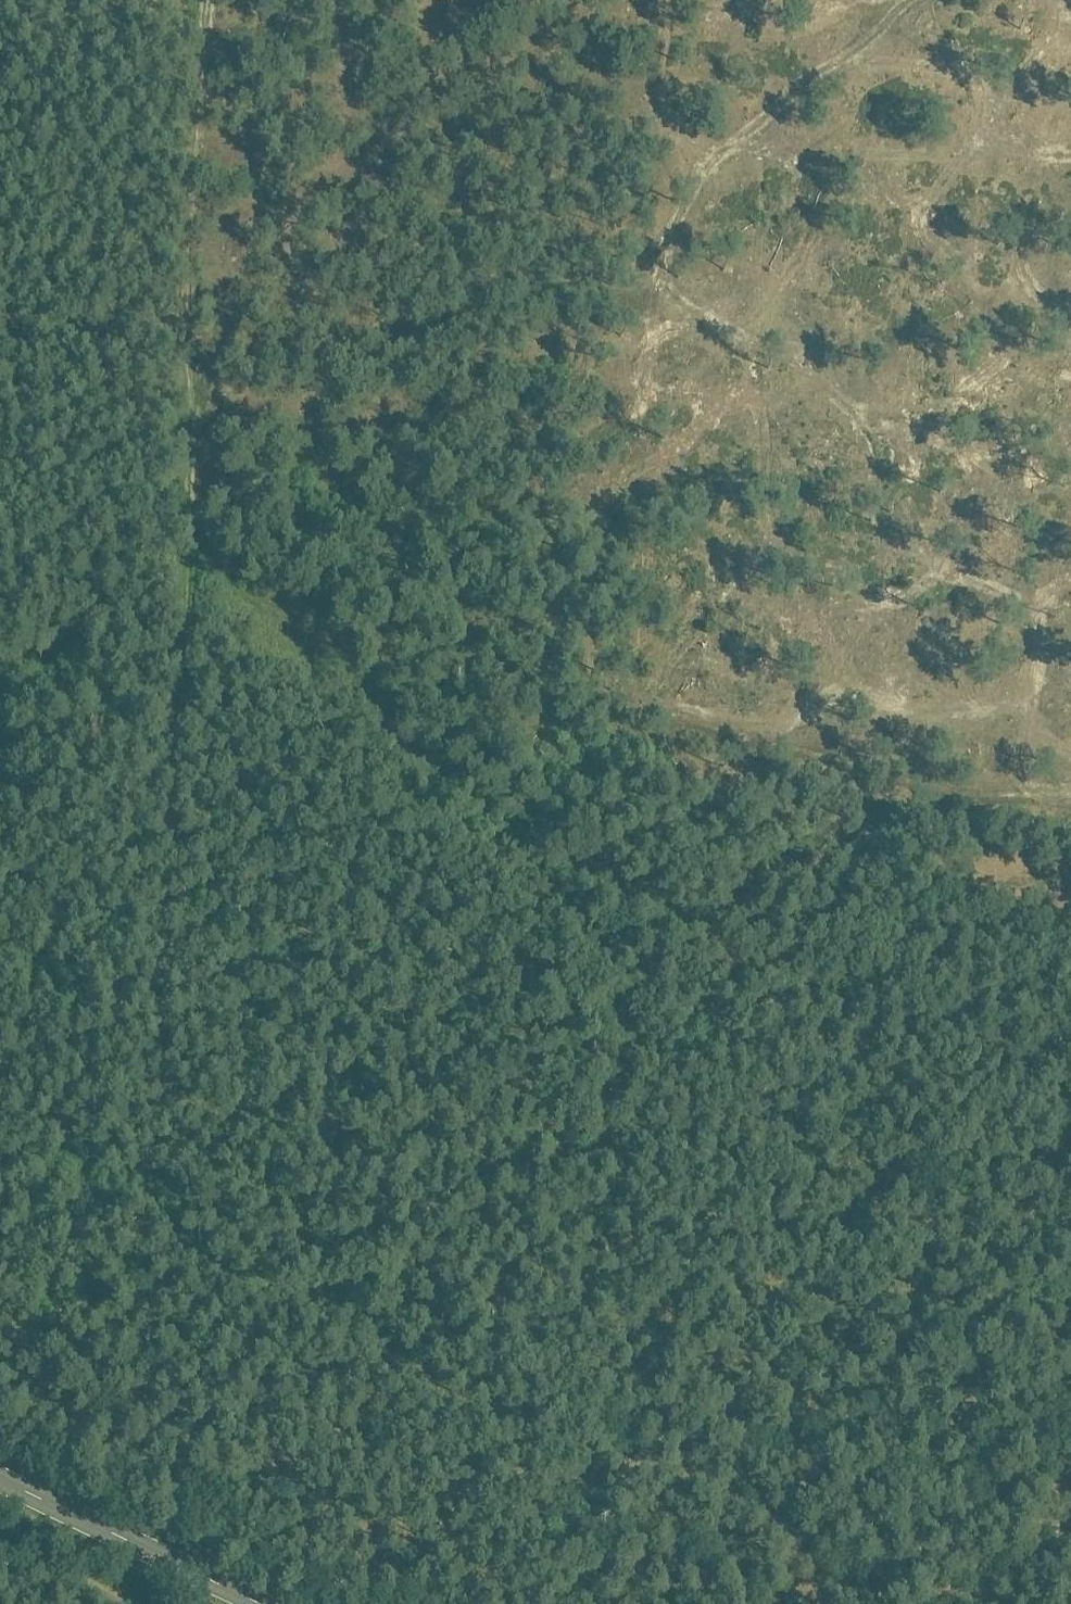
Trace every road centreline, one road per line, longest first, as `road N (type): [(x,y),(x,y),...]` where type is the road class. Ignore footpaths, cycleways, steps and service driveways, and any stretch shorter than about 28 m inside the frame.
road 1 (secondary): [(260,1603),(0,1479)]

